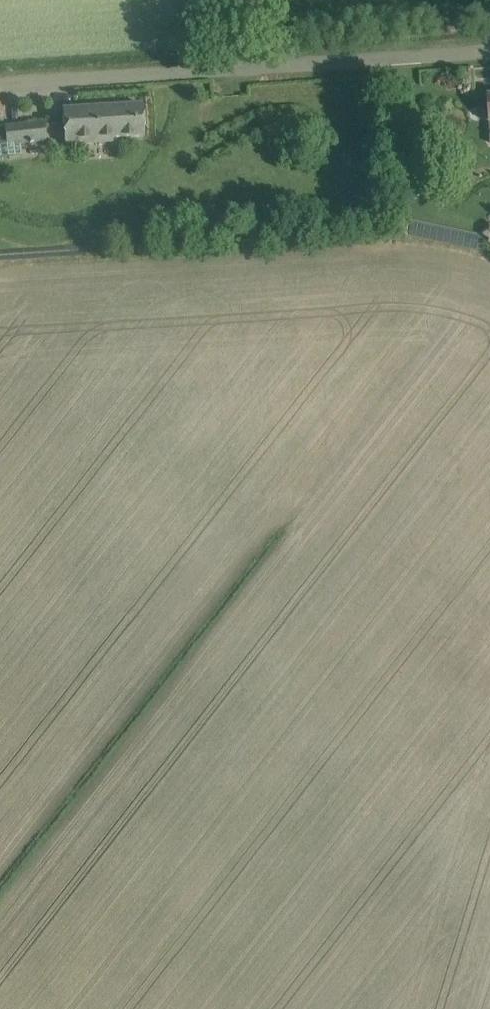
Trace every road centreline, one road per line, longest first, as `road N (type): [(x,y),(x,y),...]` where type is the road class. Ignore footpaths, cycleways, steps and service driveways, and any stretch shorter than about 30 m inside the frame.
road 1 (unclassified): [(0,77),(489,49)]

